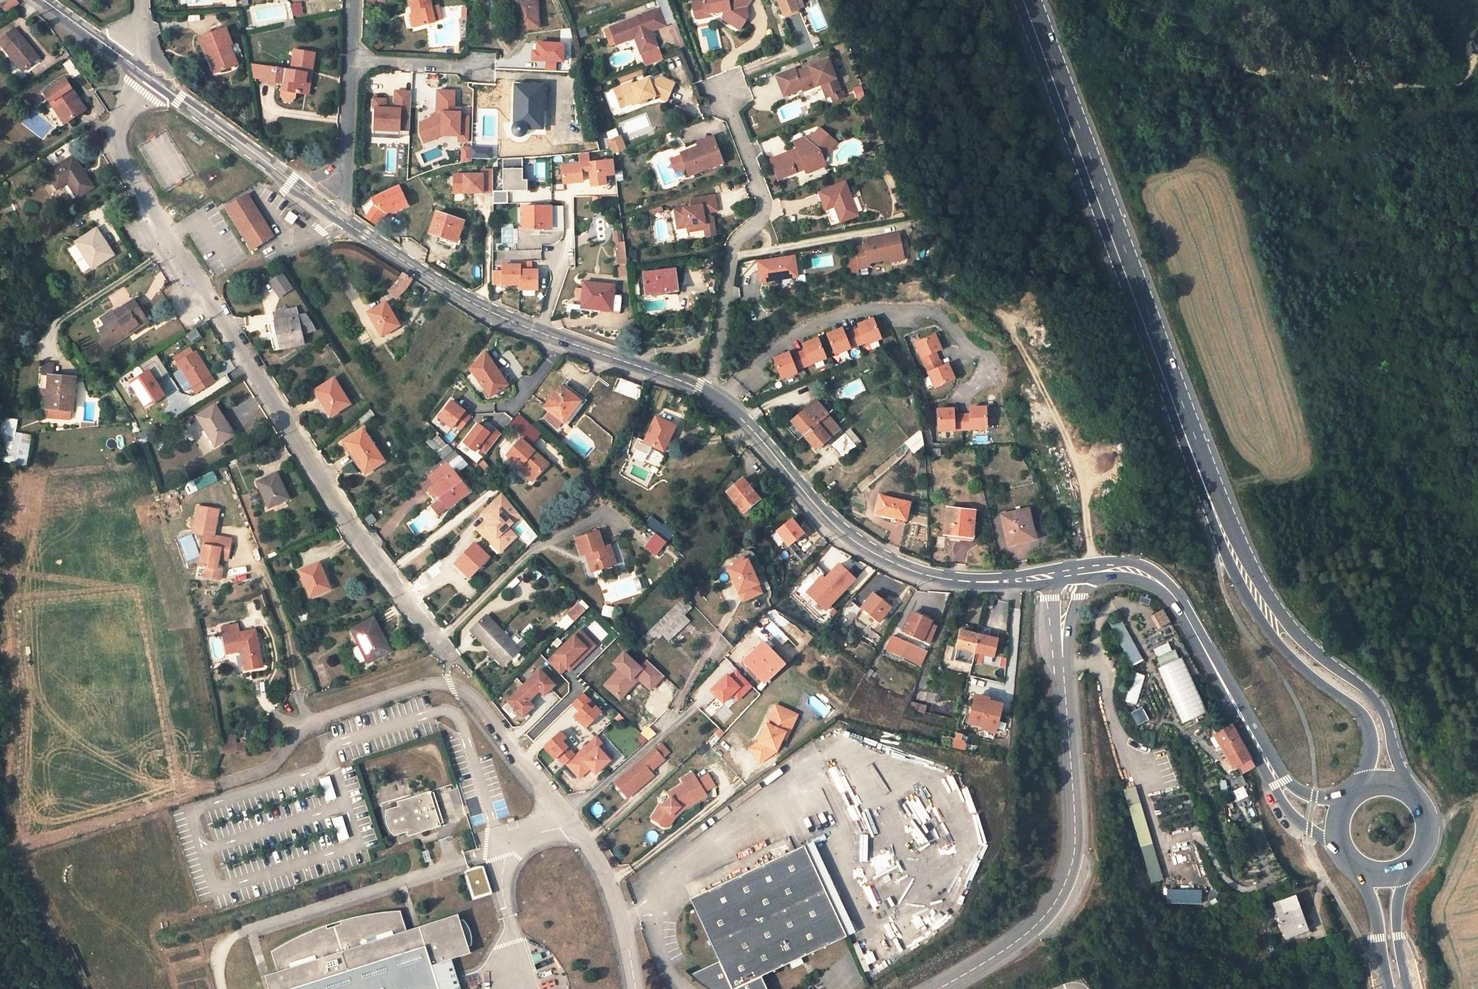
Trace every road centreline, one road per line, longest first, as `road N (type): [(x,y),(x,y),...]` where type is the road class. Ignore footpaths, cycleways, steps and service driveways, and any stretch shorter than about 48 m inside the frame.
road 1 (primary): [(1336,675),(1287,640),(1250,593),(1029,0)]
road 2 (residential): [(447,652),(313,473),(125,164),(117,146),(121,112),(149,76)]
road 3 (residential): [(215,785),(270,766),(307,724),(446,684),(470,696),(584,843),(608,882),(633,988)]
road 4 (unclassified): [(1069,574),(1061,634),(1075,821),(1067,870),(1044,913),(1006,946),(932,988)]
road 5 (tertiary): [(721,401),(841,531),(884,558),(966,581),(1069,574)]
road 6 (tertiary): [(338,215),(494,313),(705,390)]
road 7 (track): [(87,988),(22,849),(215,785)]
road 8 (residential): [(722,90),(763,209),(730,255),(705,390)]
road 9 (tertiary): [(1069,574),(1133,571),(1167,589),(1270,762)]
road 10 (track): [(1015,334),(1082,474),(1095,571)]
road 11 (tertiary): [(149,76),(300,188)]
road 12 (primary): [(1412,798),(1372,697),(1336,675)]
road 13 (residential): [(486,65),(349,60)]
road 14 (primary): [(1402,988),(1396,933),(1410,863)]
road 15 (primary): [(1336,675),(1364,721),(1370,753),(1363,791)]
road 16 (primary): [(1368,870),(1399,988)]
road 17 (tertiary): [(1270,762),(1278,792),(1300,822),(1344,849)]

